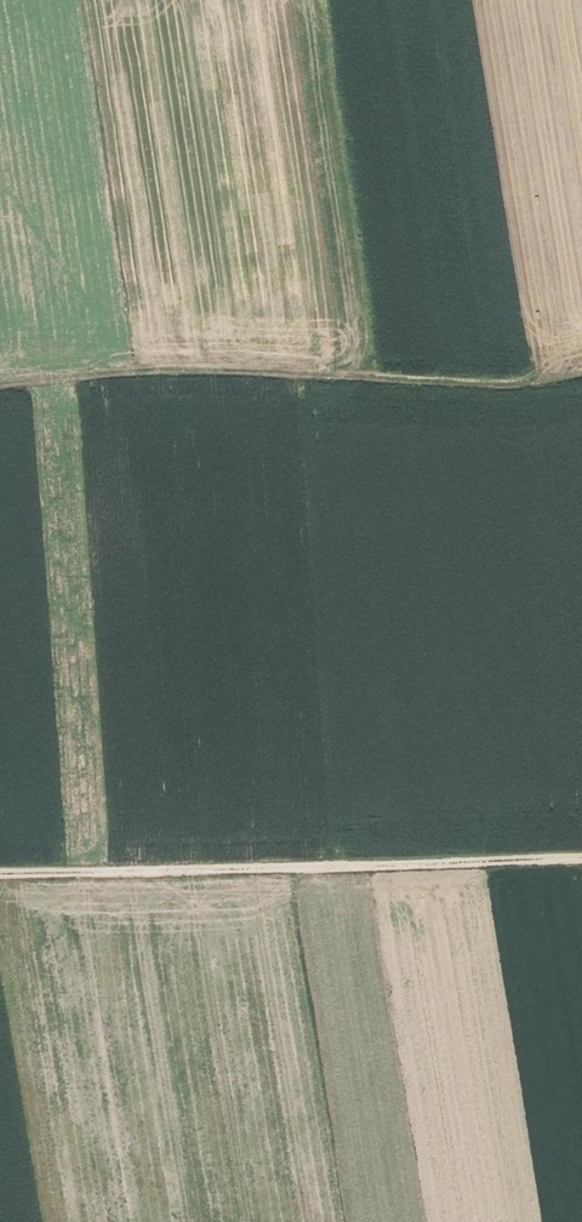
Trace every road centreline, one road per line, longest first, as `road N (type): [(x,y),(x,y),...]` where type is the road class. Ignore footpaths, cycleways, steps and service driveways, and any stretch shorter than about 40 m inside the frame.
road 1 (track): [(0,384),(176,371),(487,381),(581,369)]
road 2 (track): [(581,856),(0,870)]

